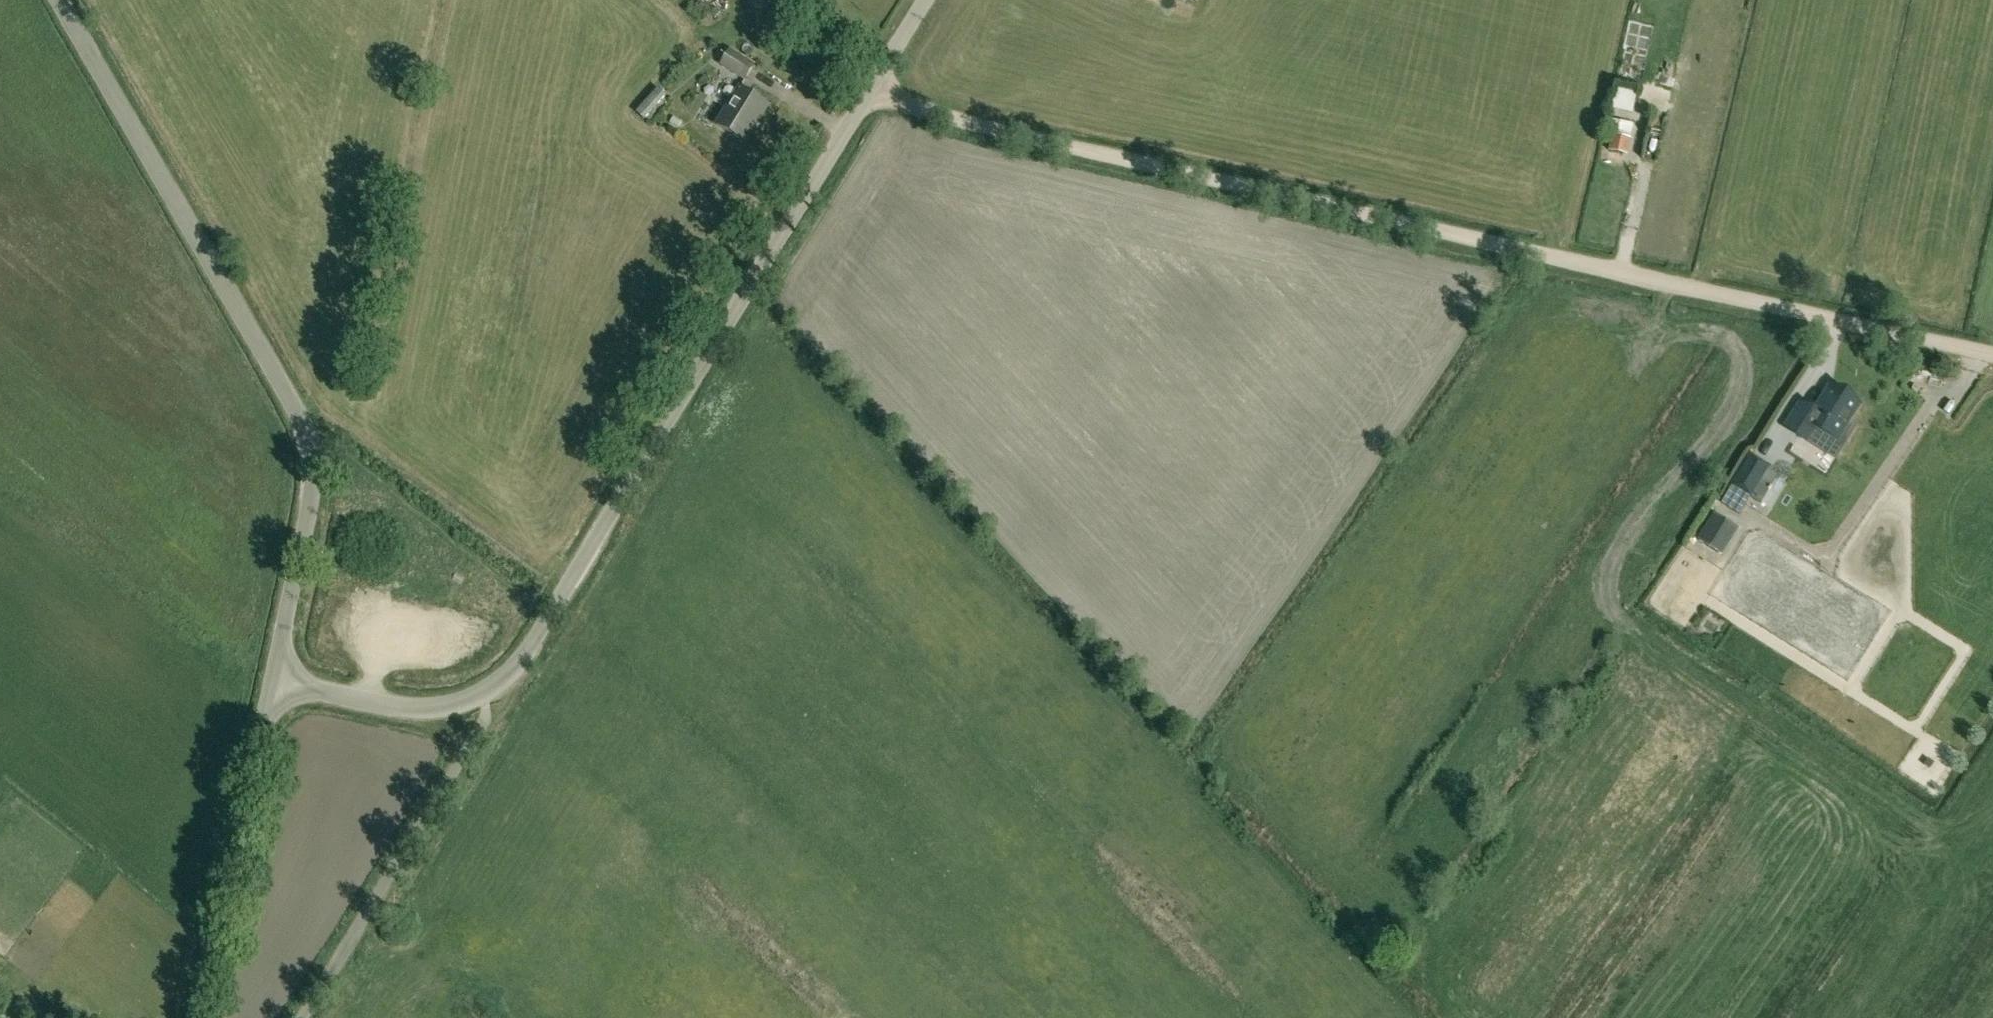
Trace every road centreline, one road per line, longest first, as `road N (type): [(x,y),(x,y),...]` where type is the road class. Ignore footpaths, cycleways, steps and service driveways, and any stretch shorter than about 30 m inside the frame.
road 1 (track): [(873,88),(1050,142),(1992,355)]
road 2 (unclassified): [(485,695),(526,654),(927,0)]
road 3 (unclassified): [(272,679),(309,508),(307,437),(60,0)]
road 4 (unclassified): [(199,1017),(272,679)]
road 5 (unclassified): [(485,695),(405,708),(272,679)]

